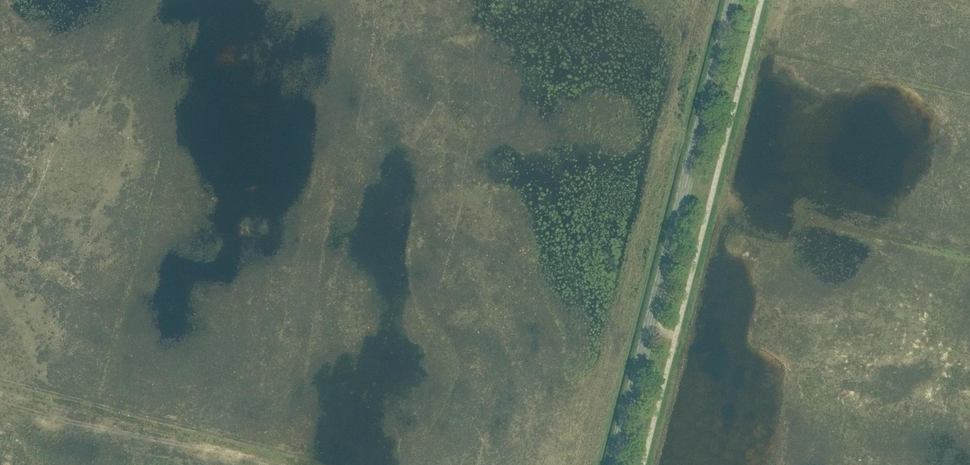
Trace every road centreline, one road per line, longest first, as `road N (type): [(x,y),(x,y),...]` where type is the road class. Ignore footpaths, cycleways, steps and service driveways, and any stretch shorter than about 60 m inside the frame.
road 1 (primary): [(614,464),(733,0)]

